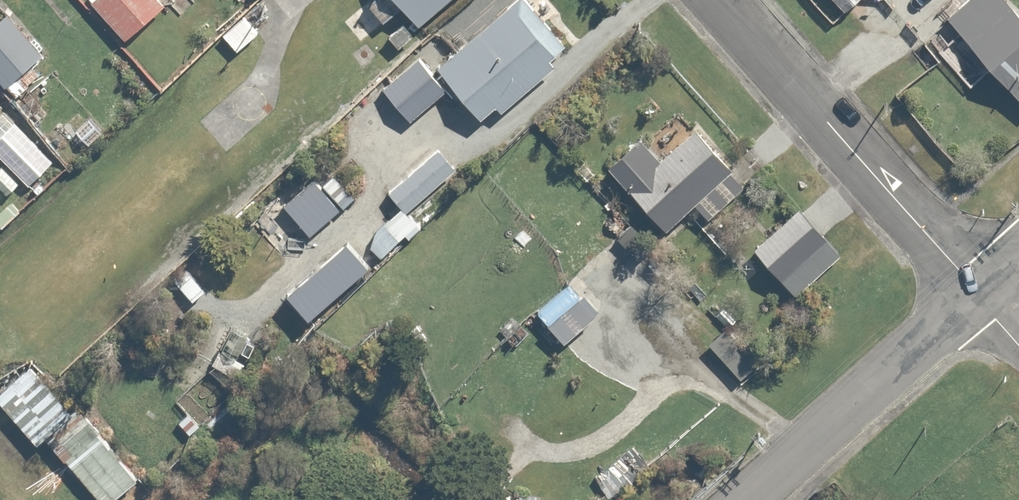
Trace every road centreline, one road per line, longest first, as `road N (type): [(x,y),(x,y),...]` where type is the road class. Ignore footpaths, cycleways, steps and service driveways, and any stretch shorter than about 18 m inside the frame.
road 1 (residential): [(719,0),(978,291)]
road 2 (residential): [(742,499),(978,291)]

